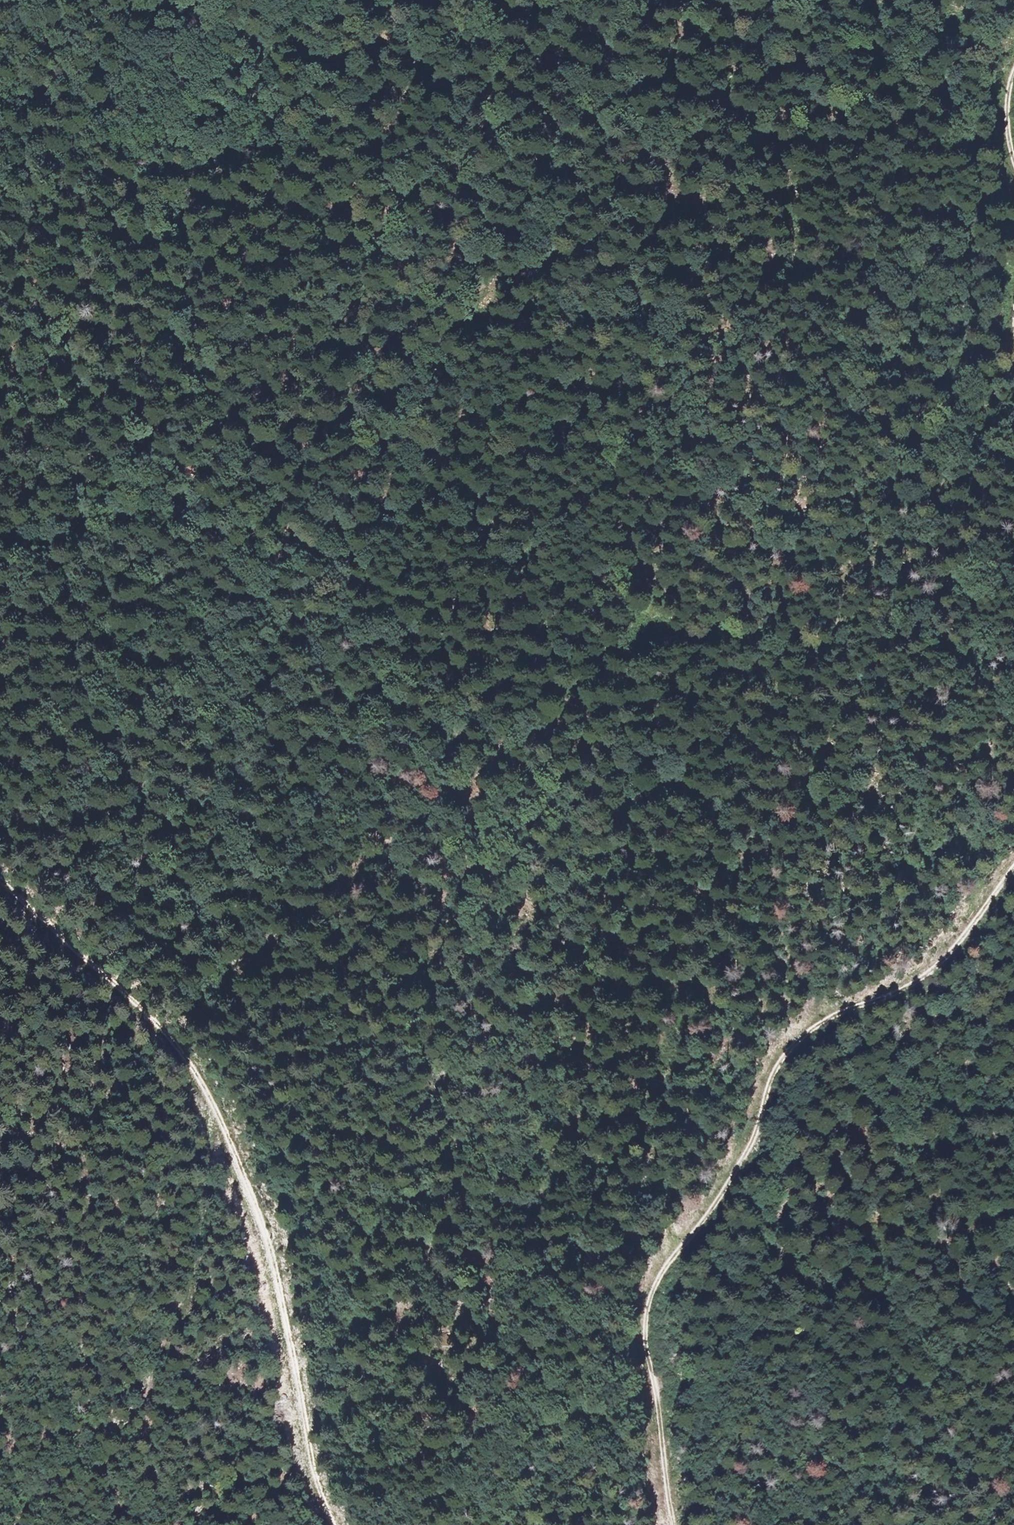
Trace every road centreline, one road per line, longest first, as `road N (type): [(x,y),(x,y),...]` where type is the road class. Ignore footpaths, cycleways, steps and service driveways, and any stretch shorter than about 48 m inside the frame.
road 1 (track): [(671,1524),(644,1335),(655,1285),(745,1162),(781,1062),(818,1026),(923,983),(1013,873)]
road 2 (track): [(0,878),(139,1009),(209,1092),(265,1228),(312,1472),(332,1524)]

